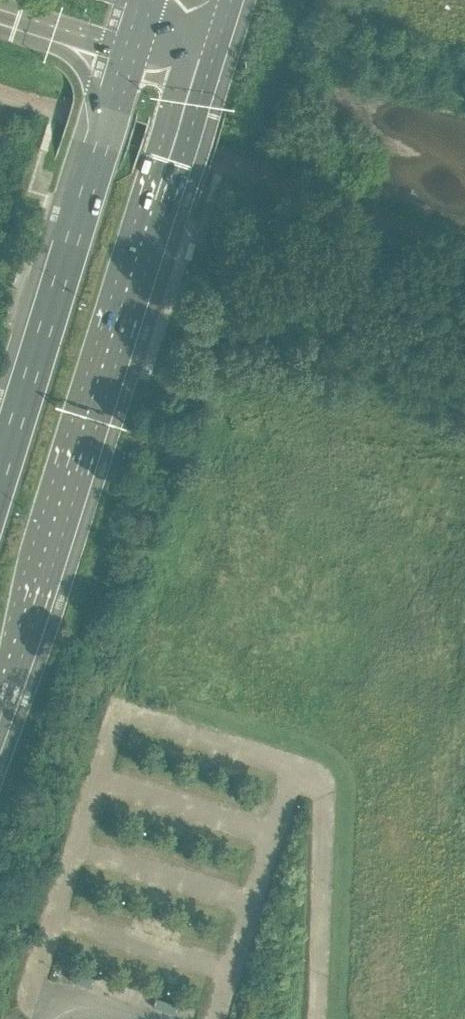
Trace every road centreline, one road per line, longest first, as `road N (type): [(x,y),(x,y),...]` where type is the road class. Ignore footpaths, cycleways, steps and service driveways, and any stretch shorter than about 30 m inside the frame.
road 1 (primary): [(0,716),(214,53)]
road 2 (primary): [(128,54),(0,469)]
road 3 (tertiary): [(0,19),(128,54)]

